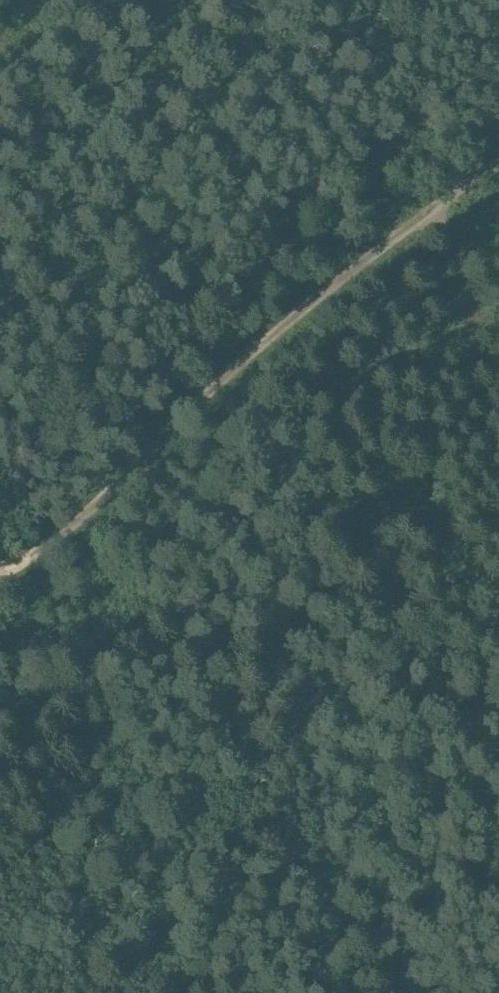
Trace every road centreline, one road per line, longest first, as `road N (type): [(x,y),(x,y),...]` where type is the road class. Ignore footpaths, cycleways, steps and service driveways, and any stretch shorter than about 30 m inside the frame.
road 1 (track): [(498,150),(0,567)]

